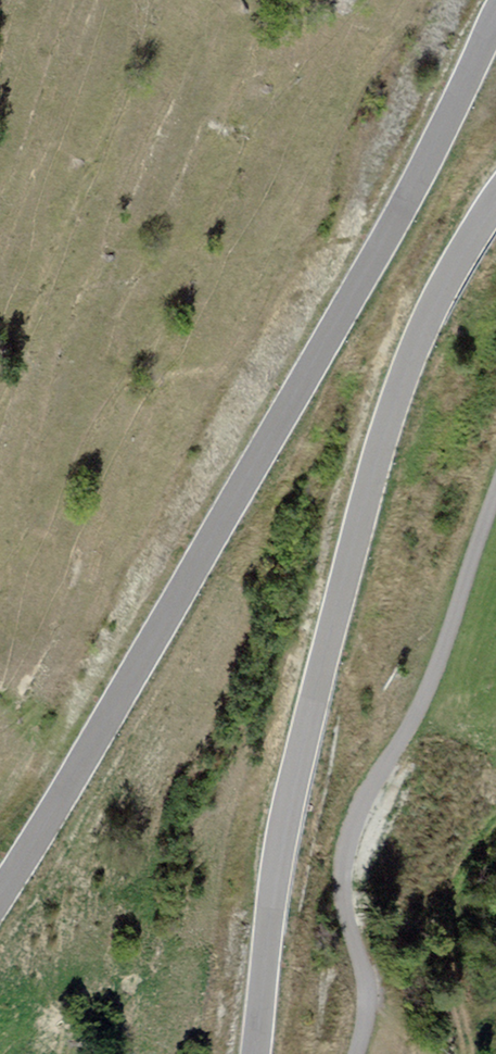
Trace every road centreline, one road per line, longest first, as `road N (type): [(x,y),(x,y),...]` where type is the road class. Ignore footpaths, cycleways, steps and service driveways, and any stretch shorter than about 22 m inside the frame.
road 1 (secondary): [(495,19),(394,222),(0,896)]
road 2 (secondary): [(254,1053),(280,835),(352,541),(419,335),(495,200)]
road 3 (unclassified): [(495,494),(410,727),(347,838),(343,892),(365,997),(355,1053)]

